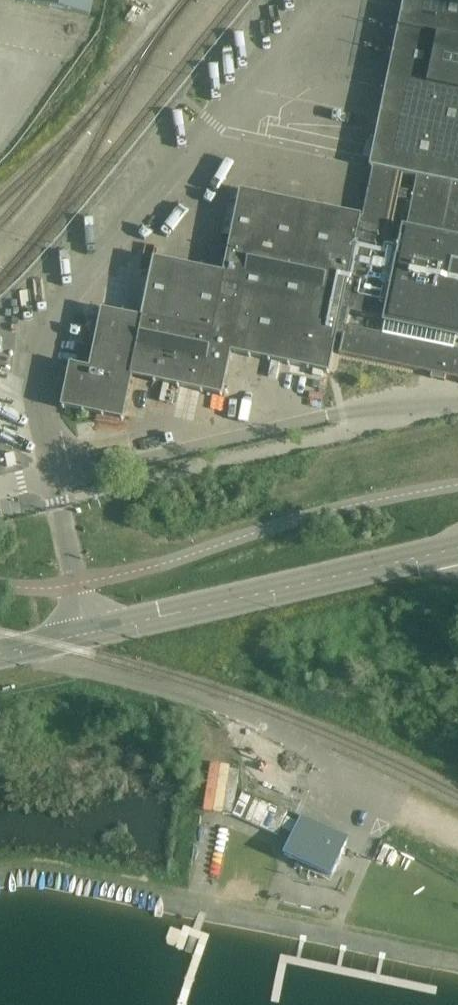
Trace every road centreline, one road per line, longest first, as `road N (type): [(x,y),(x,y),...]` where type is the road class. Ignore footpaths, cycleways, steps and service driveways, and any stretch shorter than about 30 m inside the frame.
road 1 (tertiary): [(457,549),(0,655)]
road 2 (track): [(217,823),(277,844),(287,886),(342,912),(392,804)]

